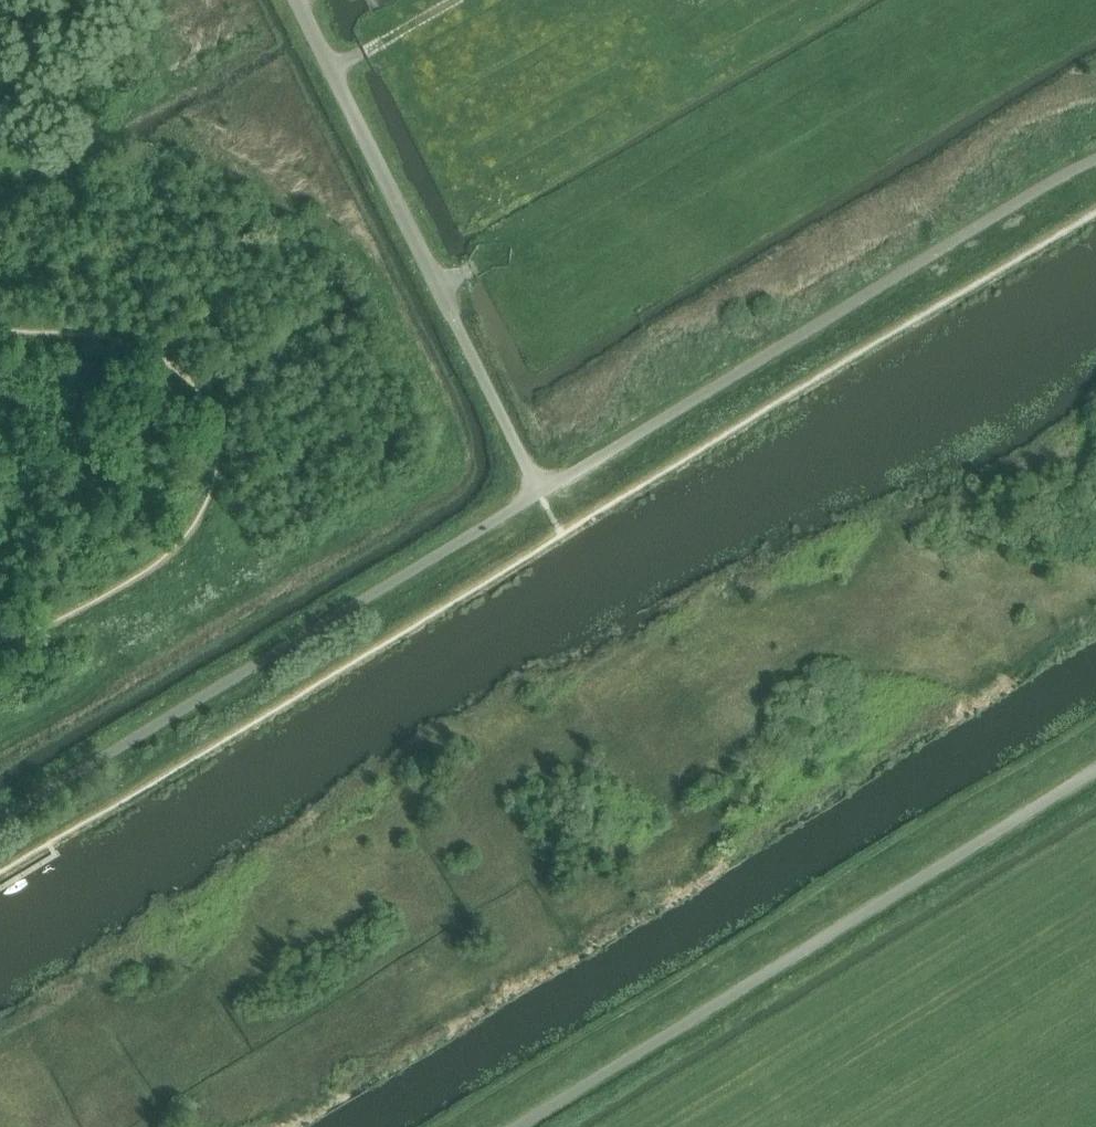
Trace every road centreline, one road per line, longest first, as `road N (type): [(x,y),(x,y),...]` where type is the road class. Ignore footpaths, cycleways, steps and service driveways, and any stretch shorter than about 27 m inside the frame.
road 1 (unclassified): [(458,324),(296,0)]

